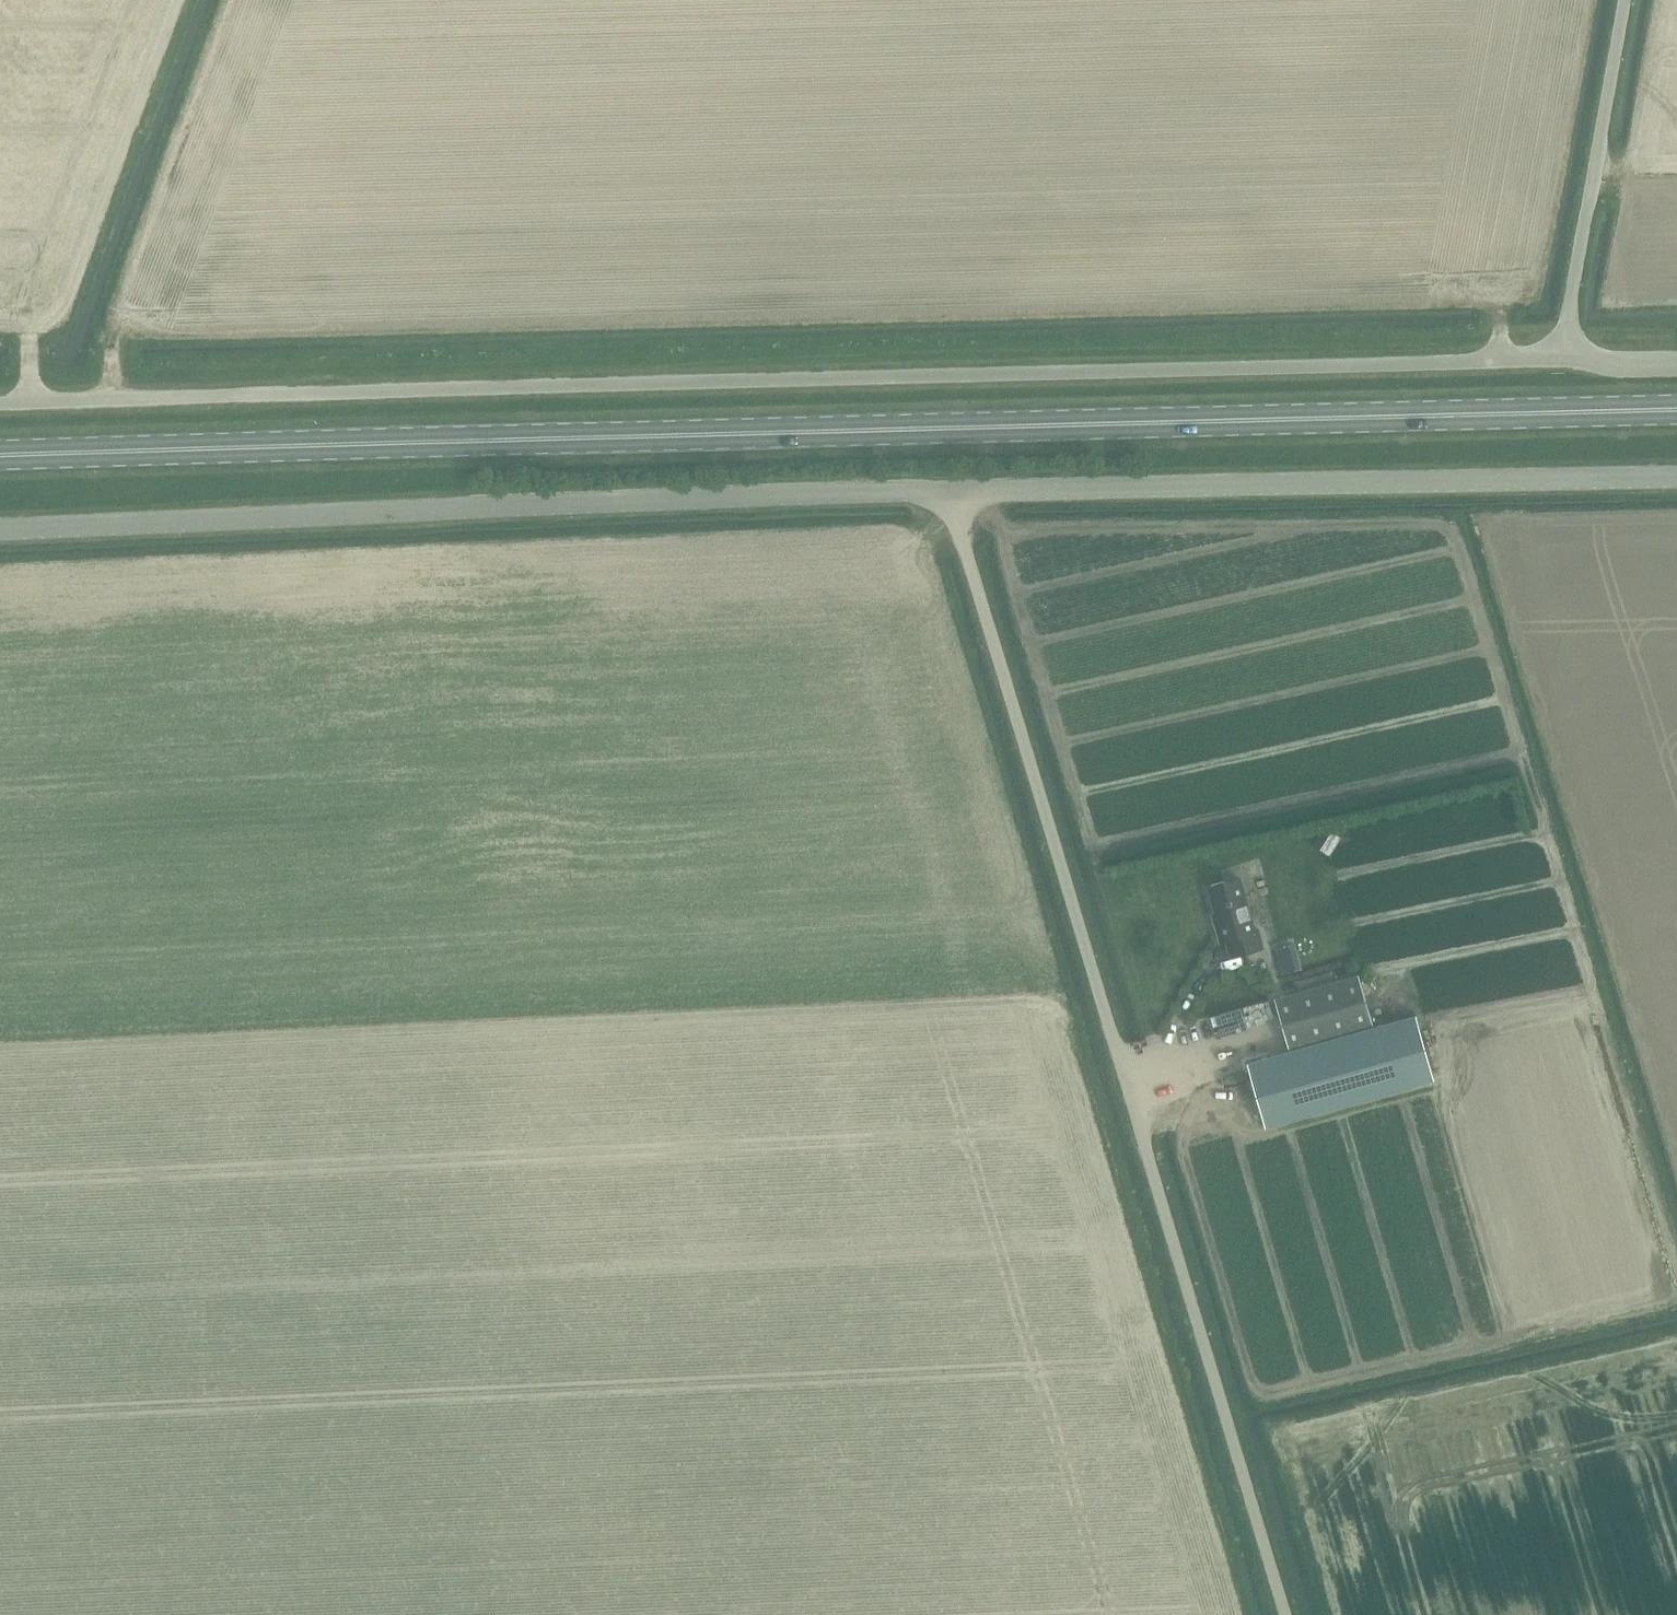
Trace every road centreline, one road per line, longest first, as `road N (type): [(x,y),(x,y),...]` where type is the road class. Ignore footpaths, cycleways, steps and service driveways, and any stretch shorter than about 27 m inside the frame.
road 1 (primary): [(1676,408),(0,454)]
road 2 (unclassified): [(1566,360),(0,402)]
road 3 (unclassified): [(1287,1614),(951,492)]
road 4 (unclassified): [(0,529),(951,492)]
road 5 (unclassified): [(951,492),(1676,477)]
road 6 (unclassified): [(1566,360),(1568,311),(1625,0)]

